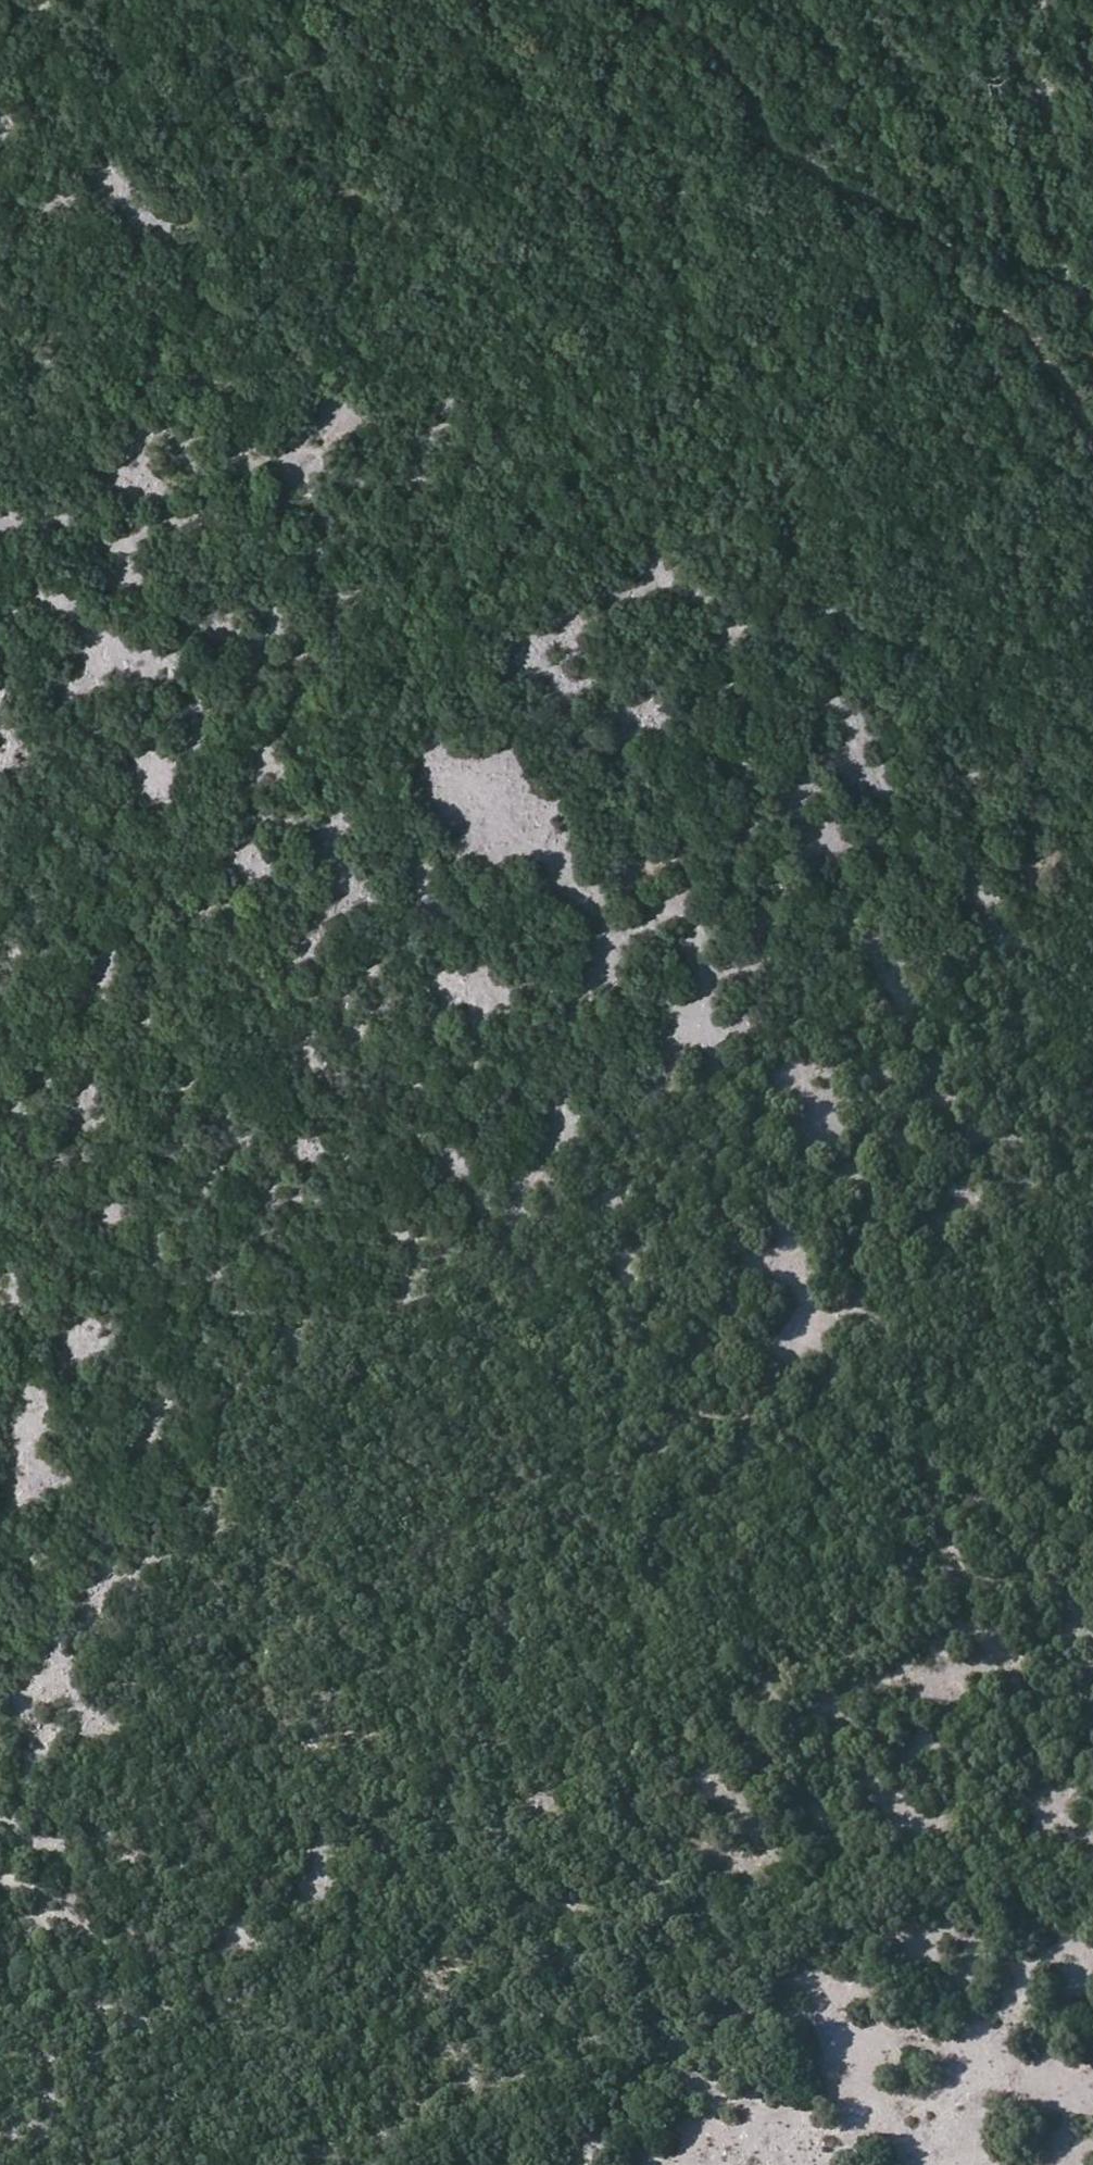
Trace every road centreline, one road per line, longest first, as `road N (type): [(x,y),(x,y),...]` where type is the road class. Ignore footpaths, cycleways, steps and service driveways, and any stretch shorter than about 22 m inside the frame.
road 1 (track): [(637,0),(710,41),(732,65),(773,146),(795,164),(917,222),(1028,333),(1092,421)]

